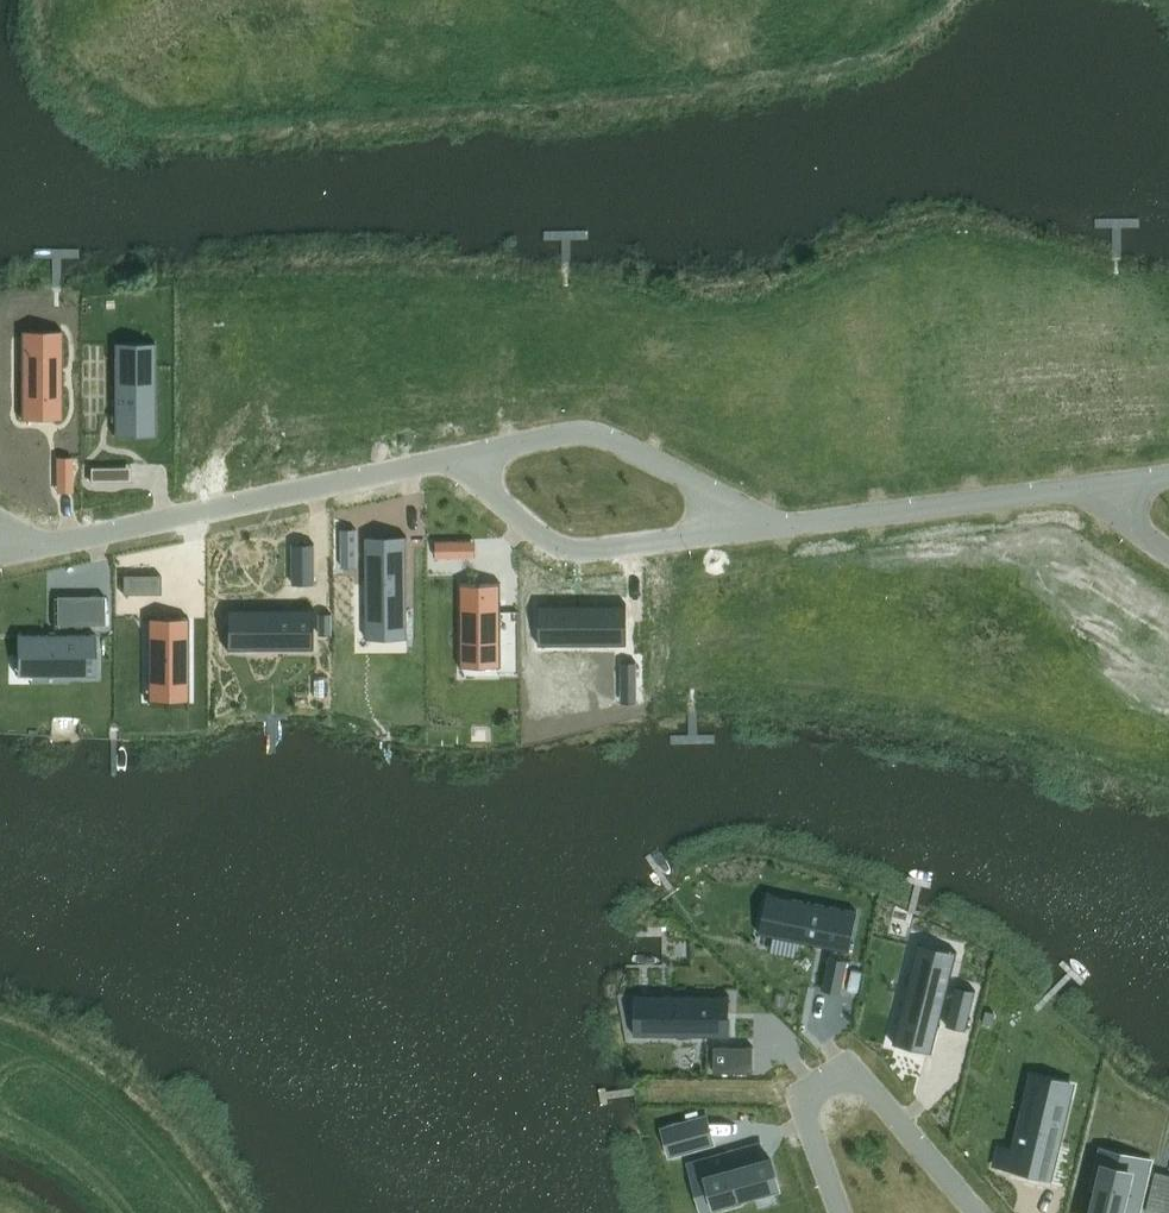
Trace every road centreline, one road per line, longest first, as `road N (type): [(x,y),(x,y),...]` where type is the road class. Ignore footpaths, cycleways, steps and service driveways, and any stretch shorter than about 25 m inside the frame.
road 1 (residential): [(7,548),(479,453)]
road 2 (residential): [(729,530),(1121,481)]
road 3 (residential): [(843,1212),(810,1117),(823,1082),(846,1076),(863,1078),(981,1212)]
road 4 (residential): [(729,530),(567,548),(485,483),(479,453)]
road 5 (residential): [(479,453),(574,433),(609,438),(720,499),(729,530)]

